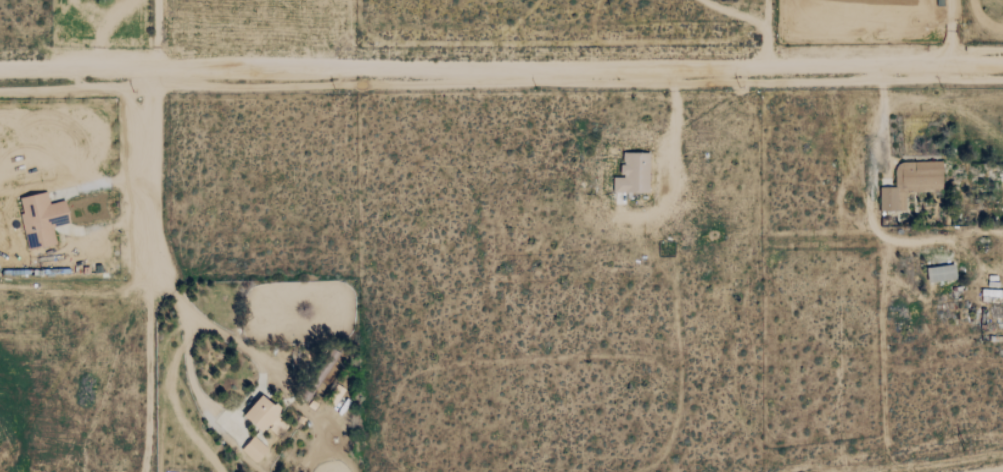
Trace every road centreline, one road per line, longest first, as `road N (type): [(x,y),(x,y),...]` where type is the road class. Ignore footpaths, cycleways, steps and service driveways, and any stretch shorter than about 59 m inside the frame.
road 1 (track): [(1002,61),(521,72),(0,71)]
road 2 (track): [(154,71),(142,471)]
road 3 (track): [(149,261),(191,317),(264,367),(253,392),(227,415),(206,405),(188,371),(191,317)]
road 4 (track): [(152,171),(65,192),(53,205),(63,228),(82,234),(151,205)]
road 5 (track): [(879,62),(883,98),(951,105),(1002,146)]

